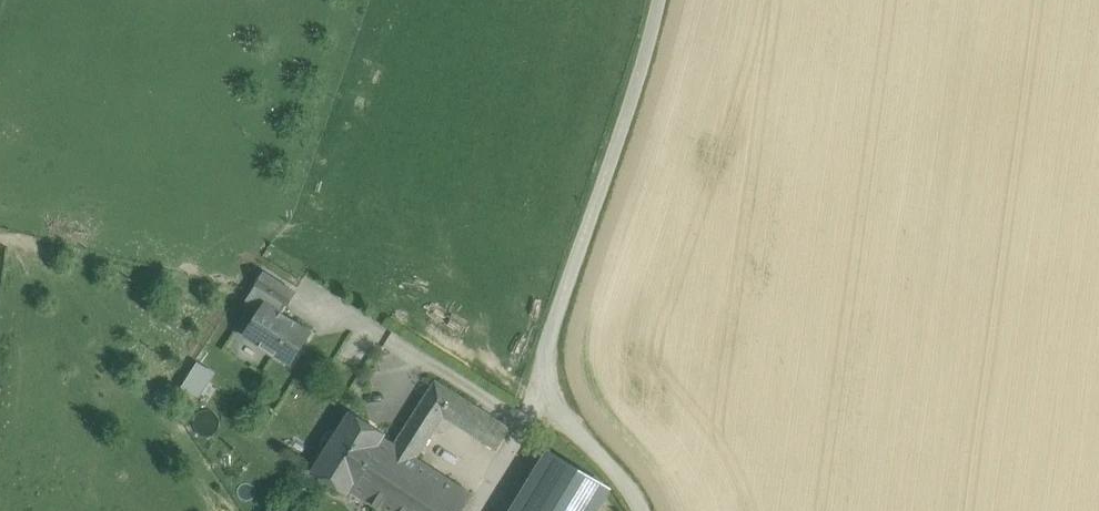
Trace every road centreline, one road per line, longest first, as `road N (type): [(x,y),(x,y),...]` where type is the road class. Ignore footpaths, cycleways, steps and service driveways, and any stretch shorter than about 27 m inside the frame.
road 1 (unclassified): [(648,510),(555,398),(548,372),(657,0)]

